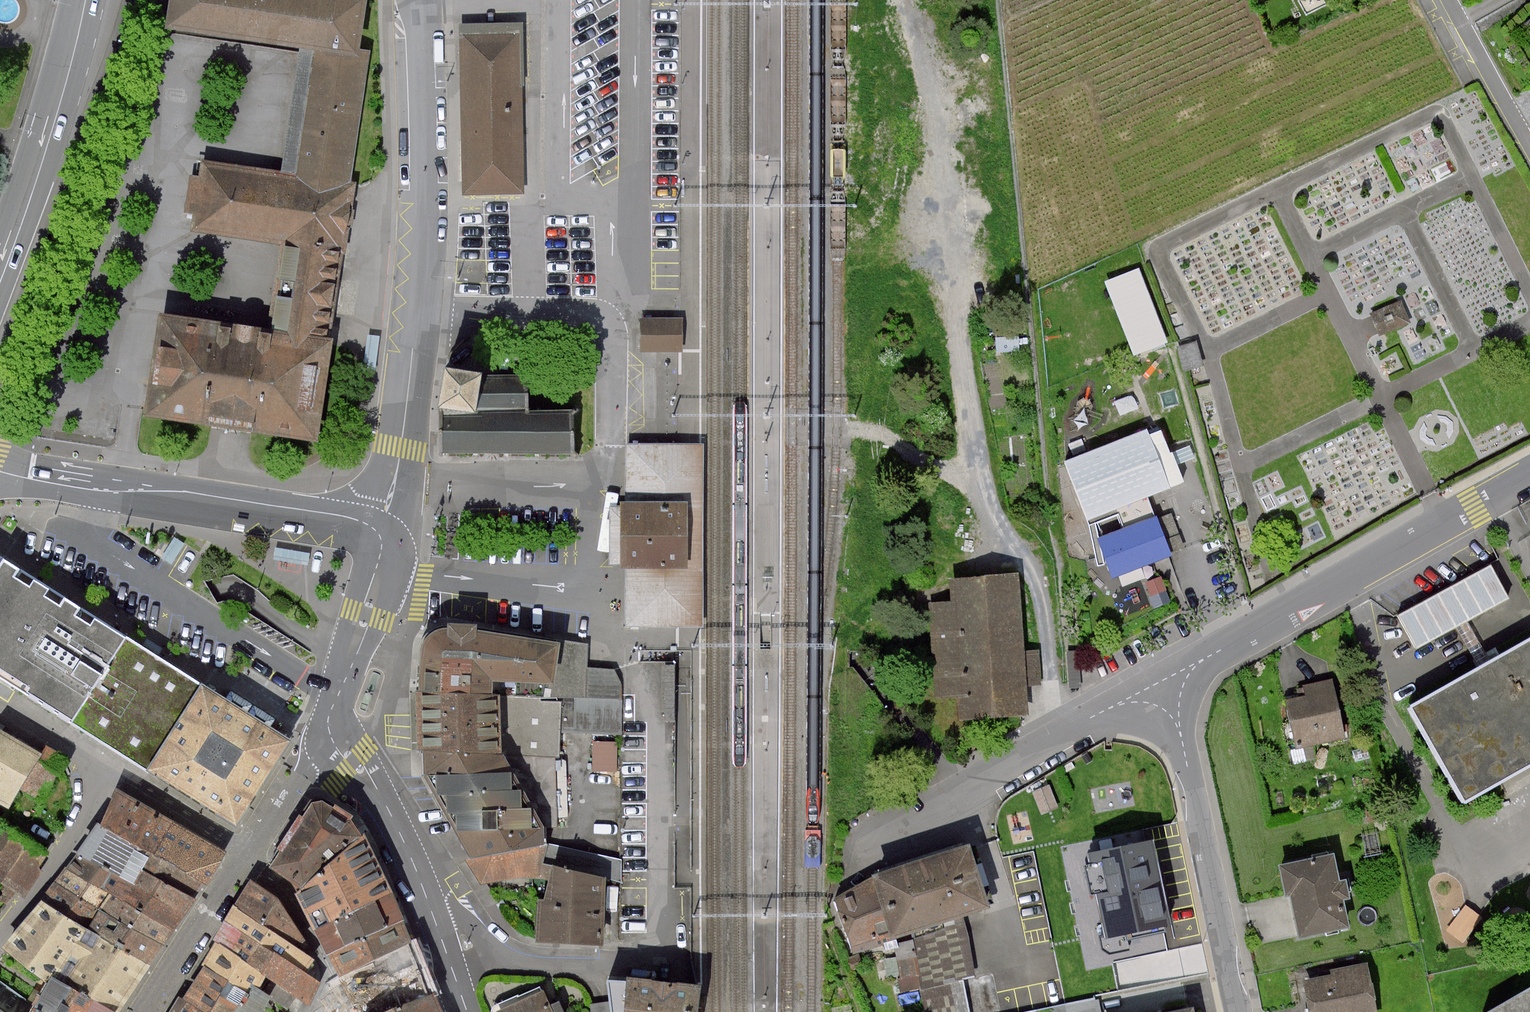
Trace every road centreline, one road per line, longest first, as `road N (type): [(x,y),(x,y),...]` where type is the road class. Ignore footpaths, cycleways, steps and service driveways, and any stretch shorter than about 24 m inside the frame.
road 1 (track): [(909,0),(940,128),(972,420),(997,517),(1039,595),(1054,713)]
road 2 (tertiary): [(373,534),(401,447),(429,231),(421,0)]
road 3 (track): [(997,0),(1048,506)]
road 4 (unclassified): [(1529,473),(1165,678)]
road 5 (tertiary): [(0,469),(321,518),(373,534)]
road 6 (residential): [(1165,678),(1237,1011)]
road 7 (primary): [(84,0),(52,136),(0,277)]
road 8 (unclassified): [(1165,678),(962,789)]
road 9 (tertiary): [(467,1011),(389,812)]
road 10 (residential): [(0,938),(86,814),(111,761)]
road 11 (residential): [(246,845),(143,1011)]
road 12 (tertiary): [(376,570),(345,636),(319,729),(321,750)]
road 13 (tertiary): [(354,736),(345,709),(376,618),(376,570)]
road 14 (residential): [(337,988),(289,887),(246,845)]
road 15 (residential): [(1529,146),(1449,0)]
road 16 (residential): [(111,761),(246,845)]
road 17 (residential): [(0,692),(111,761)]
road 18 (residential): [(321,750),(246,845)]

